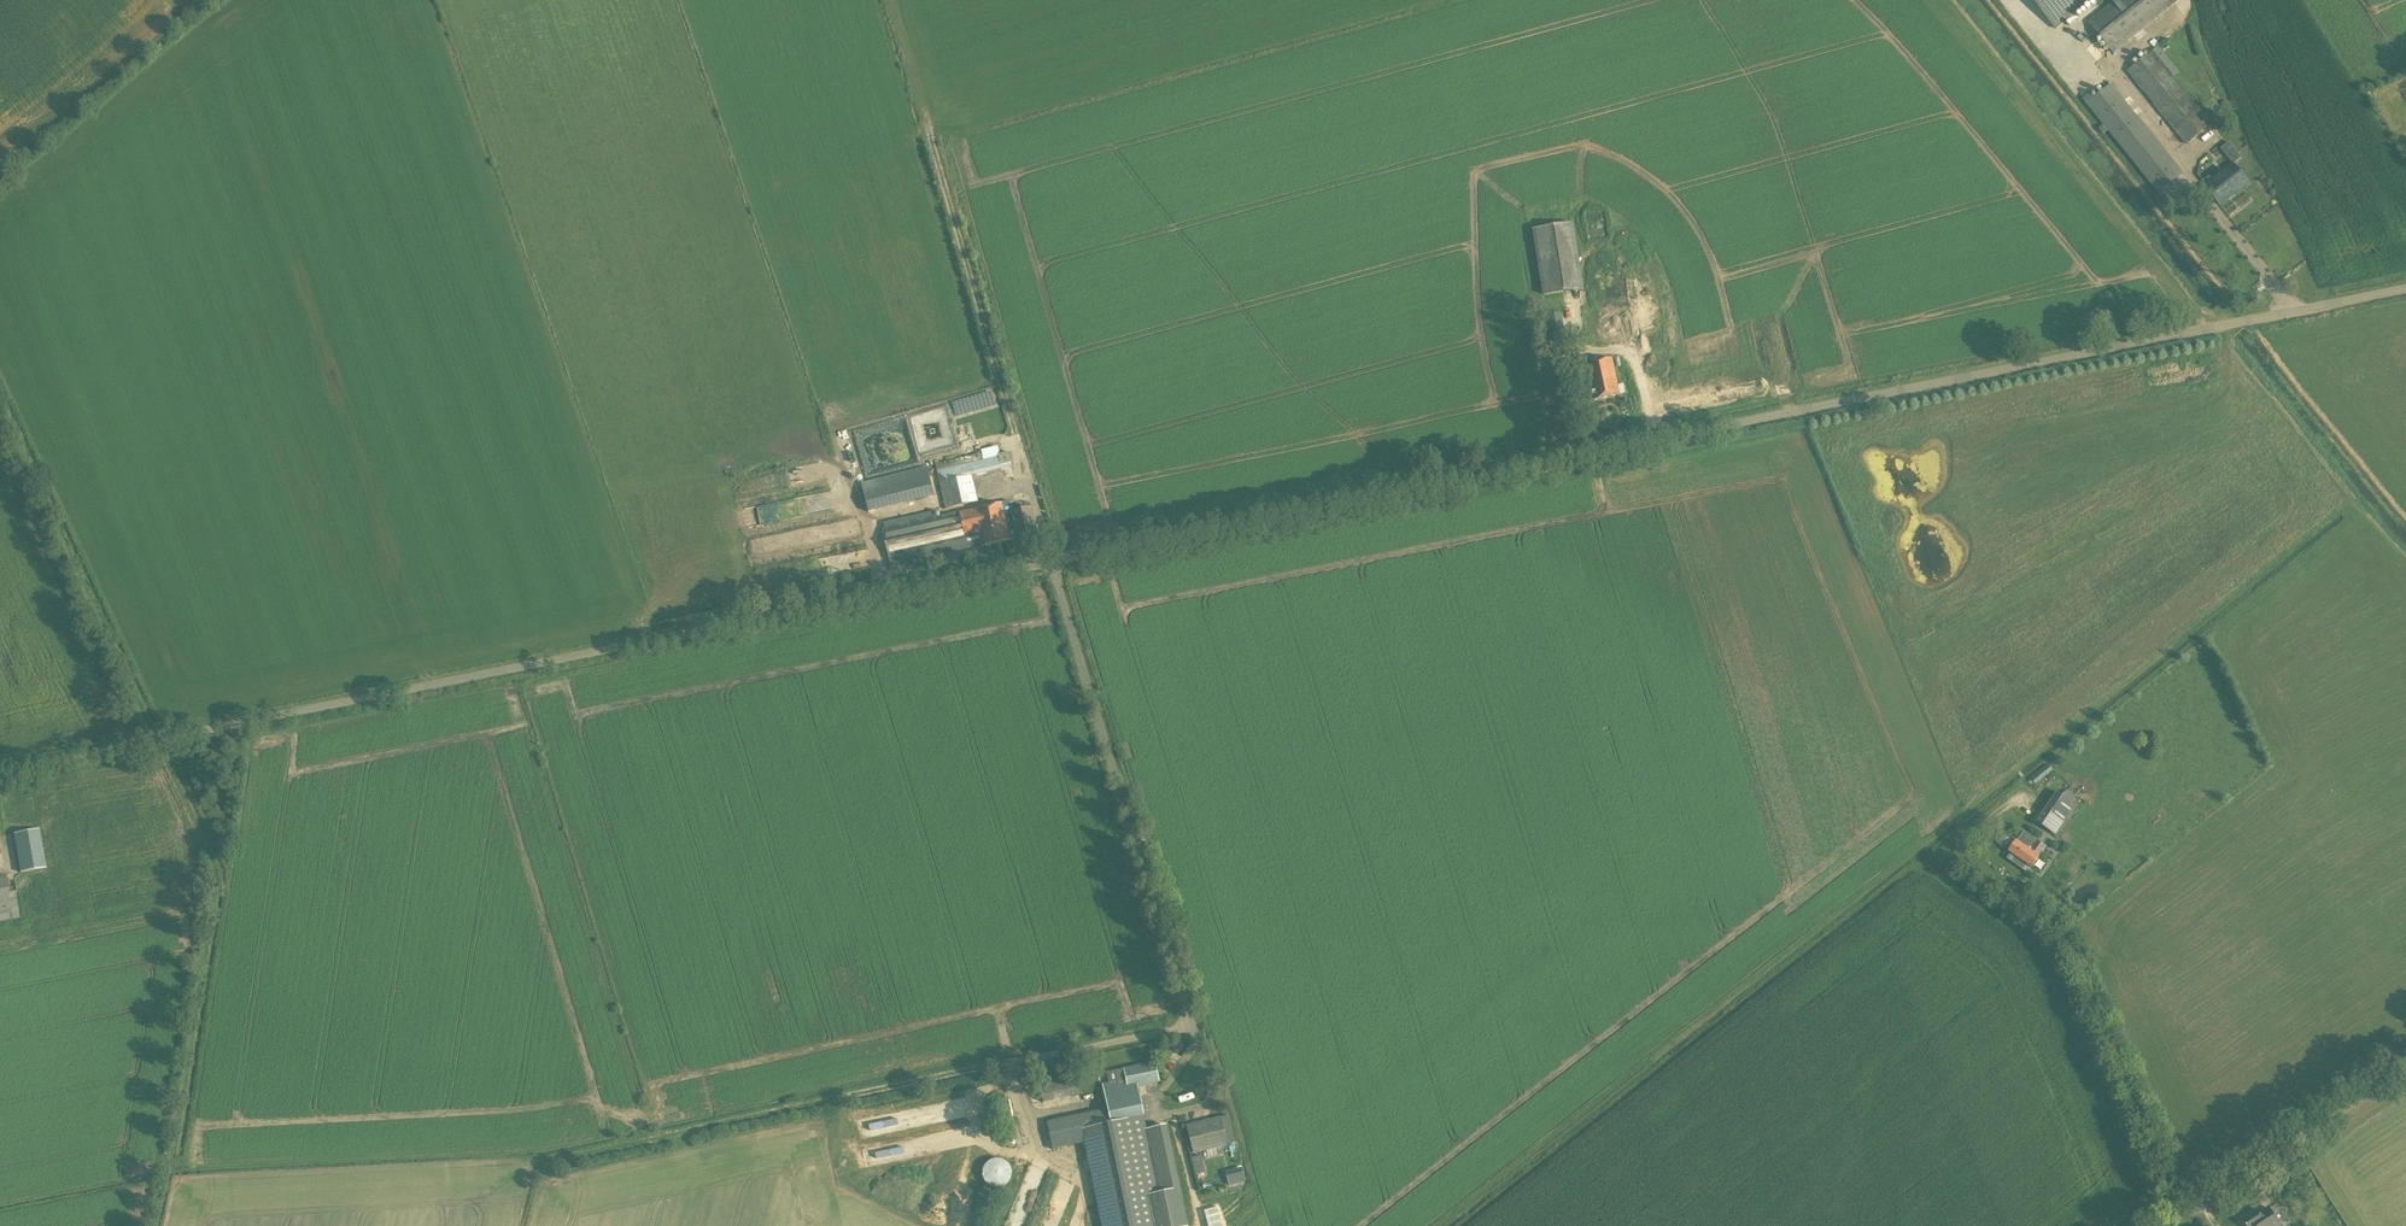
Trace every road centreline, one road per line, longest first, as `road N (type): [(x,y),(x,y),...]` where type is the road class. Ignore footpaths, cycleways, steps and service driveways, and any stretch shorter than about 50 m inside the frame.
road 1 (unclassified): [(0,770),(2405,288)]
road 2 (unclassified): [(2405,1066),(2181,1215)]

